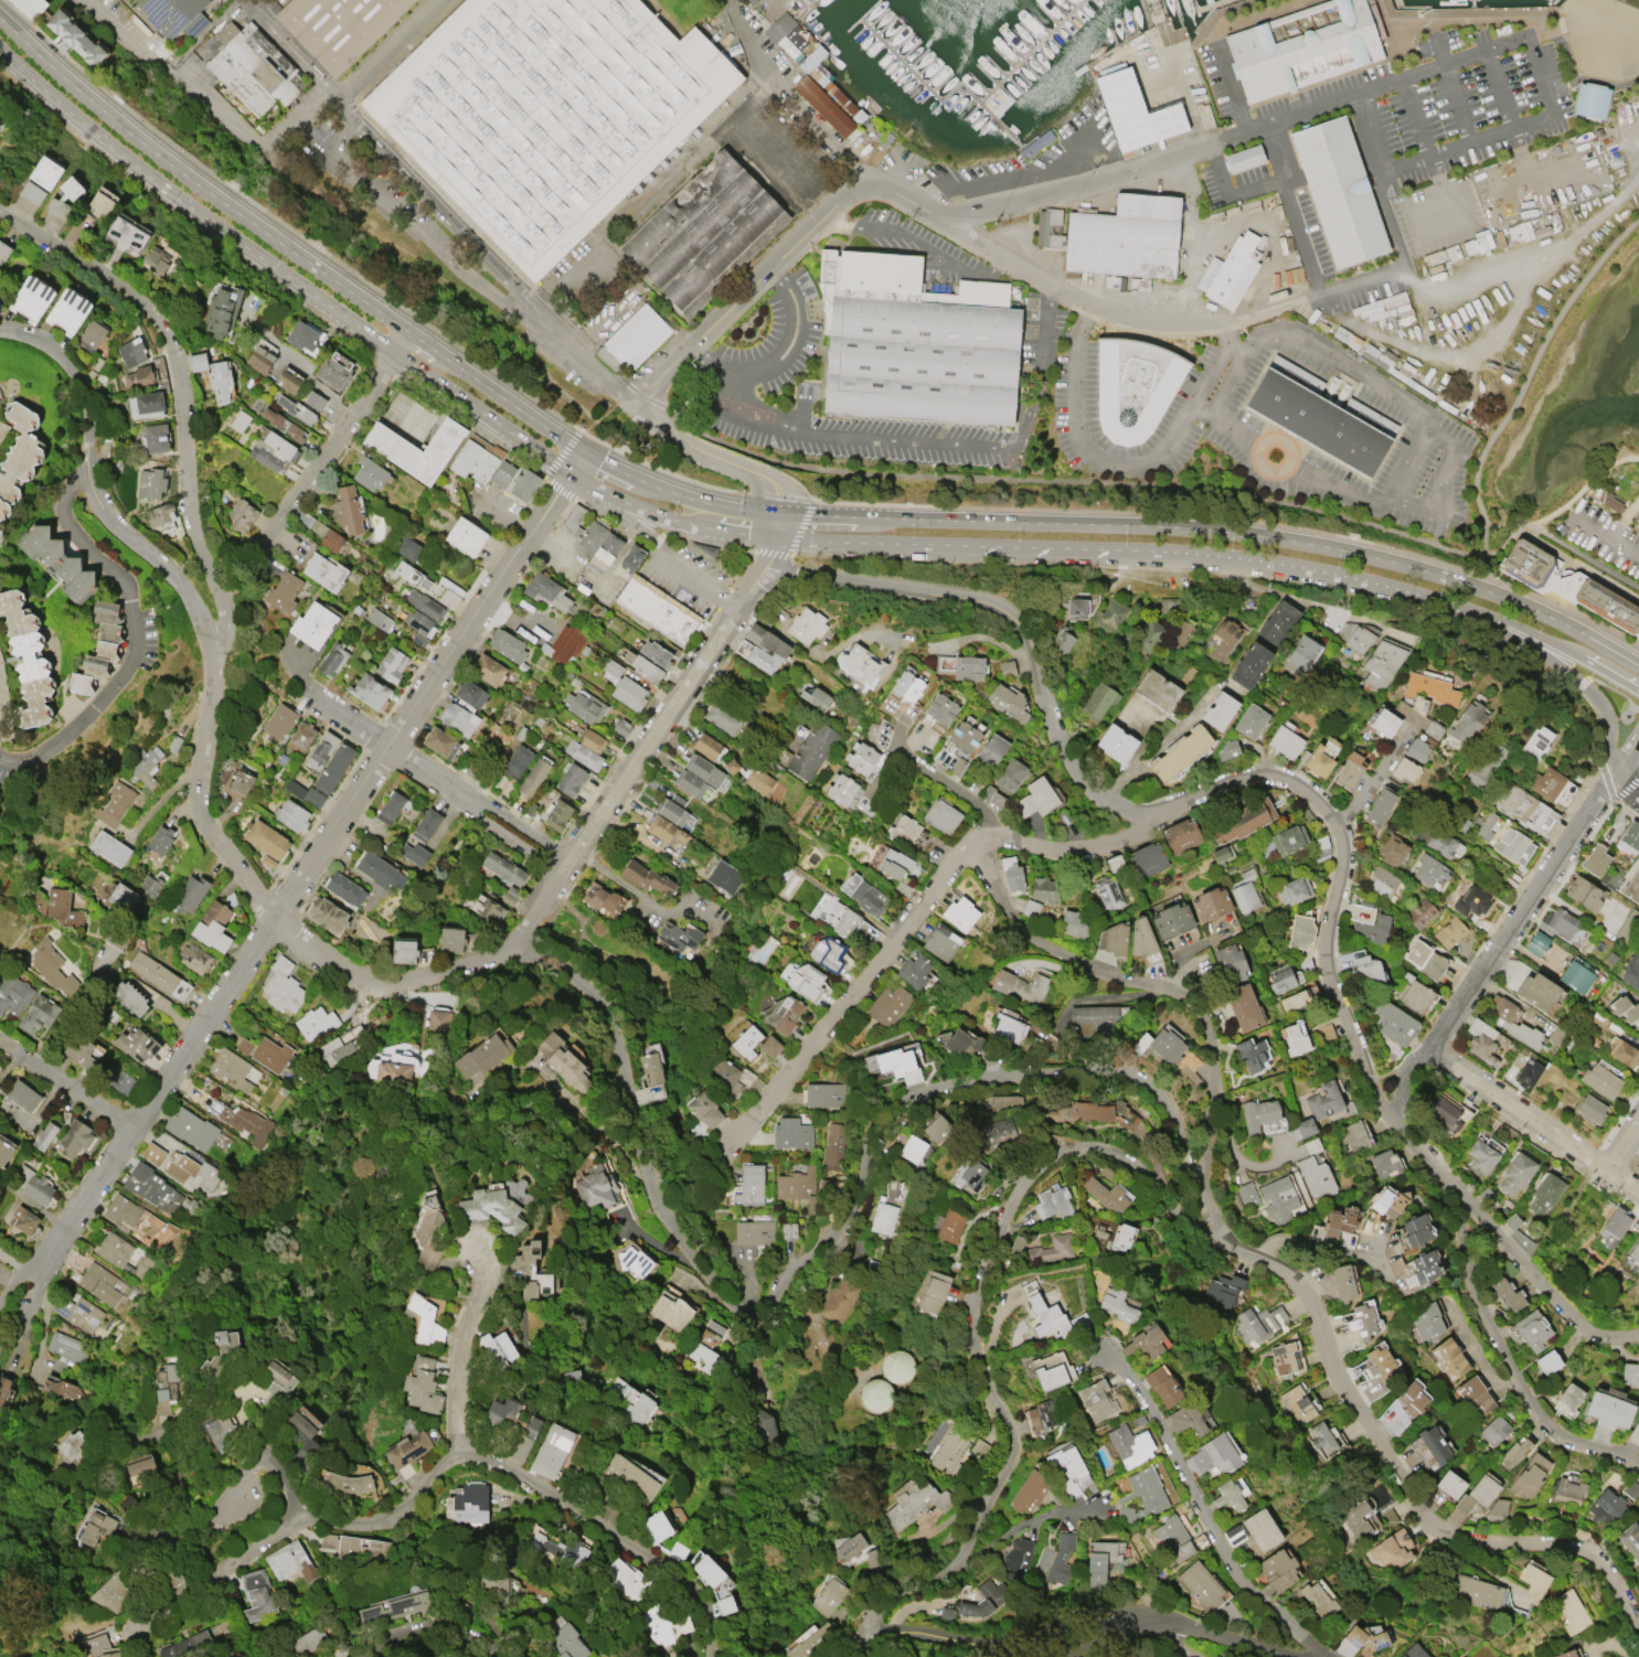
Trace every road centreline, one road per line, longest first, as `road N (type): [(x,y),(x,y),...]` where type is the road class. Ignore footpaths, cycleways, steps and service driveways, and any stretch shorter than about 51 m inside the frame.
road 1 (residential): [(1199,1179),(1157,1101),(1113,1072),(1092,1065),(954,1080),(884,1110),(869,1129),(852,1211),(760,1305),(734,1307),(662,1212),(634,1136),(615,1039),(576,994),(519,969),(395,979),(340,970),(273,917),(207,828),(198,784),(231,622),(189,494),(175,365),(162,332),(121,290),(0,213)]
road 2 (residential): [(1638,1627),(1618,1585),(1572,1547),(1479,1541),(1430,1521),(1333,1369),(1301,1286),(1232,1246),(1203,1200),(1199,1179),(1214,1058),(1204,1022),(1172,992),(1034,938),(1003,910),(977,844)]
road 3 (residential): [(571,472),(29,1276)]
road 4 (residential): [(1638,1466),(1548,1426),(1491,1334),(1468,1266),(1466,1205),(1391,1124),(1332,984),(1327,928),(1342,856),(1322,806),(1288,784),(1247,781),(1154,822)]
road 5 (residential): [(712,1656),(707,1619),(681,1578),(497,1461),(459,1458),(426,1478),(400,1517),(361,1526),(305,1519),(153,1606),(139,1629)]
road 6 (residential): [(866,1631),(875,1591),(945,1573),(1012,1453),(1010,1419),(987,1382),(980,1304),(1008,1209),(1058,1159),(1122,1157),(1199,1179)]
road 7 (residential): [(630,404),(851,191),(881,186),(924,209),(967,211),(1211,142)]
road 8 (residential): [(1154,822),(1093,848),(997,835),(969,849),(742,1135)]
road 9 (secondary): [(1445,576),(1258,534),(892,516)]
road 10 (residential): [(781,526),(771,557),(524,931),(472,970)]
road 11 (residential): [(924,209),(1062,292),(1178,323),(1276,309),(1403,268)]
road 12 (secondary): [(0,51),(121,156),(396,353)]
road 13 (secondary): [(795,539),(1255,559)]
road 14 (residential): [(0,332),(34,338),(64,359),(87,400),(100,511),(181,575),(220,652)]
road 15 (residential): [(91,466),(63,500),(64,524),(126,587),(130,659),(62,740),(32,757),(0,755)]
road 16 (secondary): [(313,266),(116,121),(0,18)]
road 17 (residential): [(305,1519),(279,1469),(256,1454),(204,1548),(160,1540),(192,1445),(137,1433)]
road 18 (residential): [(1313,1656),(1245,1586),(1213,1539),(1111,1357)]
road 19 (residential): [(781,526),(785,505),(771,480),(668,432),(535,311)]
road 20 (residential): [(563,866),(292,687)]
road 21 (residential): [(1025,635),(1009,614),(980,600),(758,575)]
road 22 (residential): [(535,311),(353,118)]
road 23 (residential): [(1638,1194),(1428,1047)]
road 24 (residential): [(1448,603),(1582,683),(1598,699),(1617,767)]
road 25 (residential): [(1154,822),(1099,793),(1065,753),(1025,635)]
road 26 (residential): [(396,353),(262,542)]
road 27 (residential): [(1638,1334),(1584,1328),(1466,1205)]
road 28 (residential): [(459,1458),(457,1353),(485,1275),(467,1243)]
road 29 (residential): [(1075,1653),(1021,1637),(993,1645),(866,1631)]
road 30 (residential): [(1497,947),(1607,782)]
road 31 (secondary): [(1255,559),(1448,603)]
road 32 (residential): [(998,835),(958,790),(900,753),(868,800)]
road 33 (secondary): [(1608,648),(1445,576)]
road 34 (residential): [(1307,1656),(1135,1619)]
road 35 (residential): [(130,1130),(0,1041)]
road 36 (secondary): [(396,353),(520,438)]
road 37 (residential): [(1391,1124),(1402,1081),(1464,996)]
road 38 (residential): [(504,1656),(482,1640),(445,1634),(368,1656)]
road 39 (secondary): [(584,452),(466,372)]
road 40 (residential): [(243,0),(337,99)]
road 41 (secondary): [(1448,603),(1569,652)]
road 42 (secondary): [(784,513),(722,506),(657,487)]
road 43 (residential): [(1335,827),(1413,727)]

